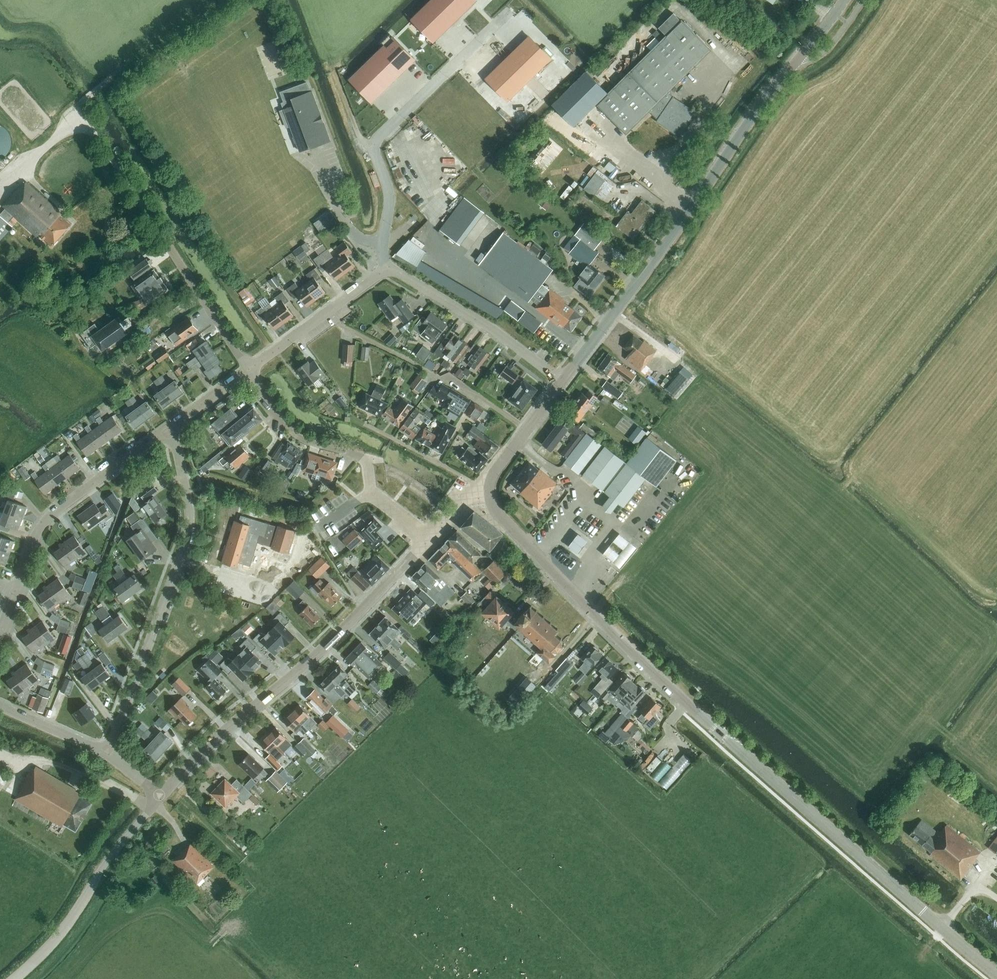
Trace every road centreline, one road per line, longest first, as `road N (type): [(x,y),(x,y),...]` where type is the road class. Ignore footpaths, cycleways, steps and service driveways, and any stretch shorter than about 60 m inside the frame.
road 1 (secondary): [(996,974),(663,681),(501,517),(490,494)]
road 2 (secondary): [(566,383),(755,113),(844,0)]
road 3 (tertiary): [(159,798),(359,615),(466,499),(490,494)]
road 4 (residential): [(108,754),(189,516),(182,466),(167,429)]
road 5 (track): [(272,352),(101,86)]
road 6 (residential): [(167,429),(389,266)]
road 7 (tertiary): [(14,978),(66,926),(159,798)]
road 8 (residential): [(16,593),(45,523),(167,429)]
road 9 (residential): [(566,383),(389,266)]
road 10 (track): [(81,126),(80,103),(212,0)]
road 11 (secondary): [(490,494),(498,468),(566,383)]

